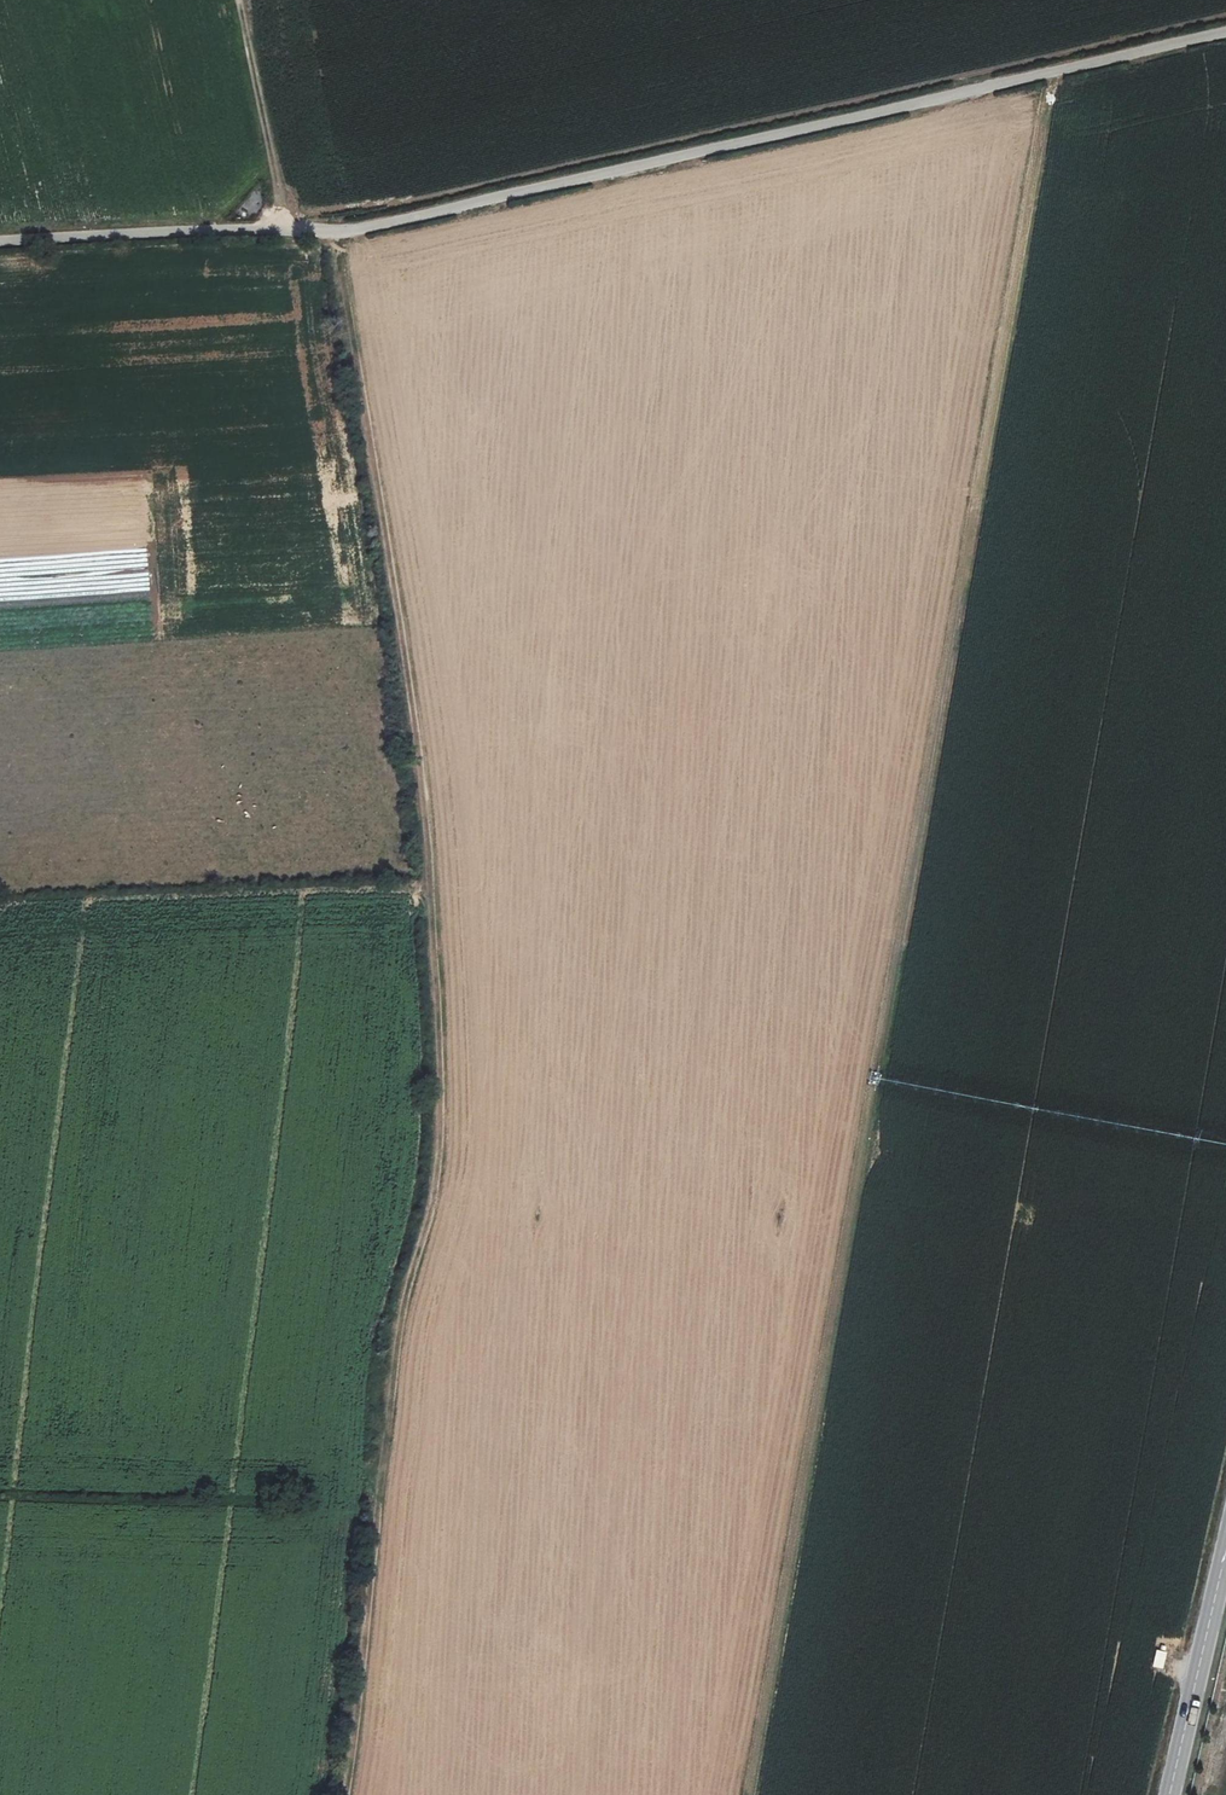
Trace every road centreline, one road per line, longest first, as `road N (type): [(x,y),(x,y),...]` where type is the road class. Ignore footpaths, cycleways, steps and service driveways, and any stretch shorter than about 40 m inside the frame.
road 1 (track): [(337,232),(384,527),(439,1054),(337,1794)]
road 2 (unclassified): [(0,241),(280,224),(337,232),(1225,31)]
road 3 (tertiary): [(1166,1794),(1225,1534)]
road 4 (track): [(280,224),(241,0)]

